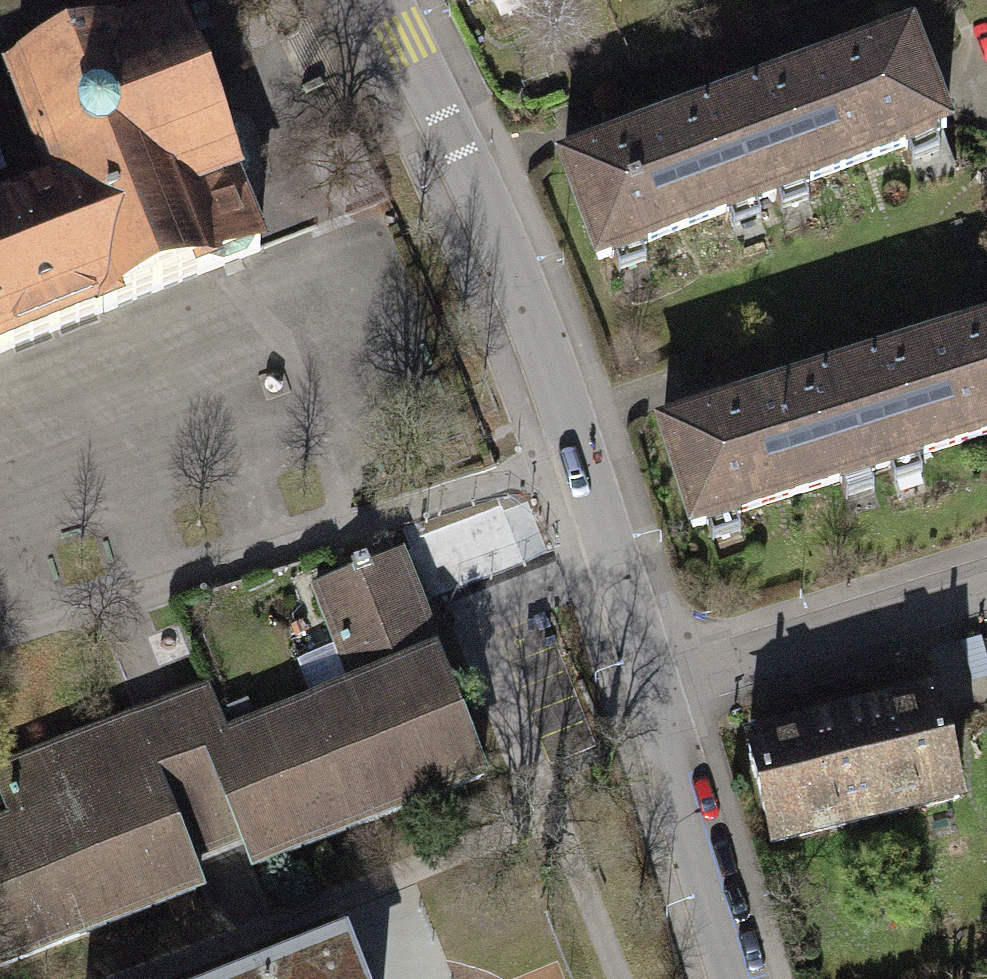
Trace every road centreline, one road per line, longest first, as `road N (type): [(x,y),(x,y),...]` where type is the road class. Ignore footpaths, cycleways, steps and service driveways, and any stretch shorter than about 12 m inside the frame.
road 1 (residential): [(652,687),(504,252),(385,0)]
road 2 (residential): [(652,687),(986,578)]
road 3 (residential): [(737,978),(652,687)]

